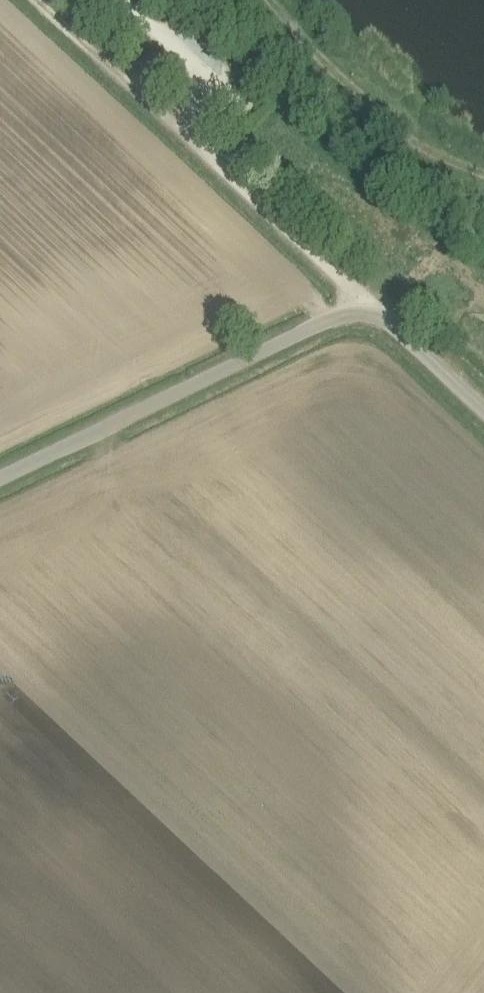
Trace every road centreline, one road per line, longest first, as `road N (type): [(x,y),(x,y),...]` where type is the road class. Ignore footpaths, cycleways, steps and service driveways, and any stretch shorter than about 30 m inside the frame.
road 1 (unclassified): [(483,407),(389,318),(340,314),(0,478)]
road 2 (track): [(172,120),(42,0)]

